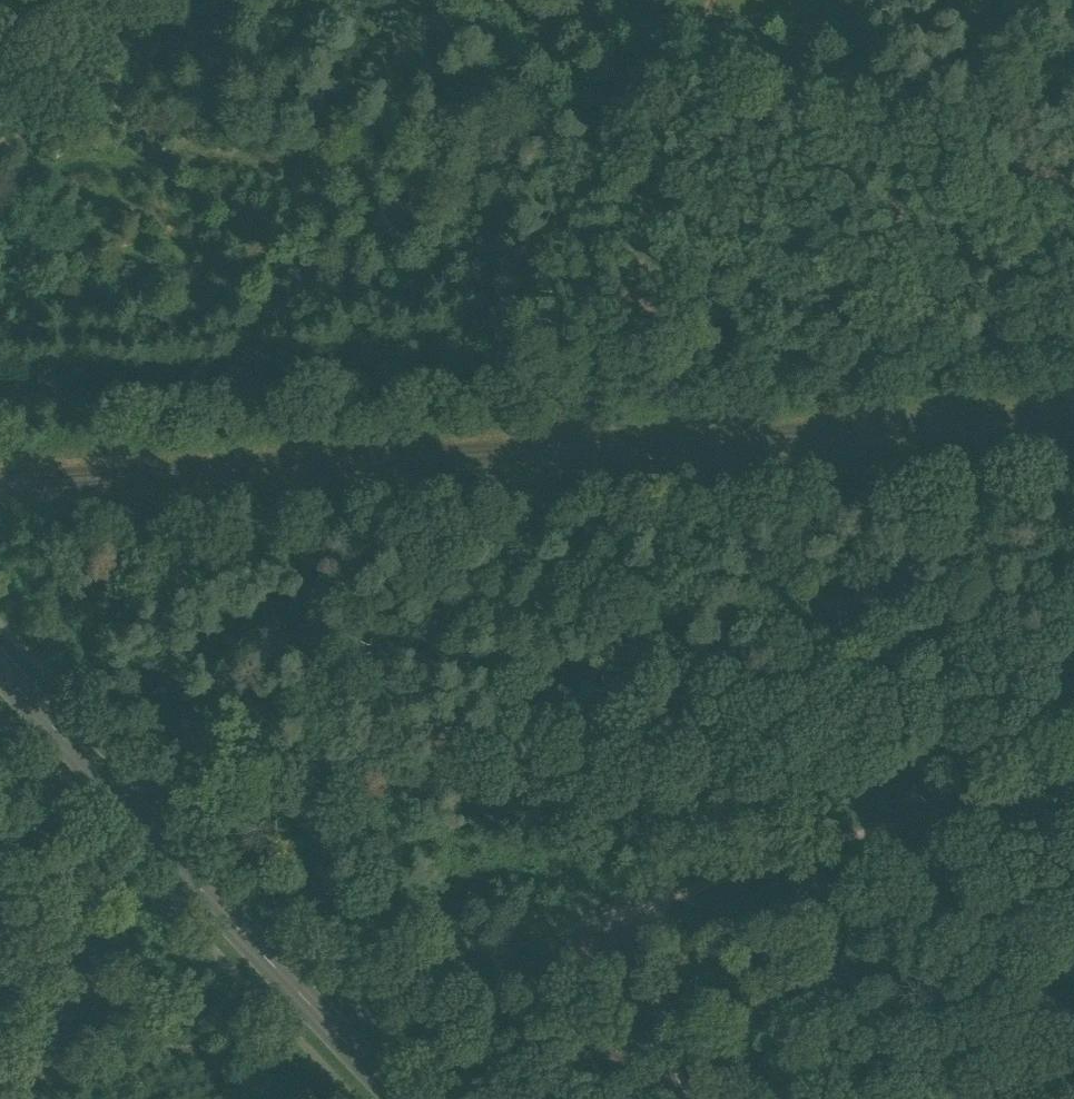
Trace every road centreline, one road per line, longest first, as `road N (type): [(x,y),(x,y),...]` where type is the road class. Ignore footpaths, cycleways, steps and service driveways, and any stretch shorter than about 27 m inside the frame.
road 1 (track): [(685,1091),(621,917),(794,854),(1073,773)]
road 2 (secondary): [(402,1098),(0,671)]
road 3 (track): [(587,0),(1073,196)]
road 4 (track): [(577,296),(741,0)]
road 5 (track): [(685,1091),(609,1047),(592,989),(593,958),(630,945)]
road 6 (track): [(0,1082),(192,1026)]
road 7 (track): [(621,917),(481,961)]

